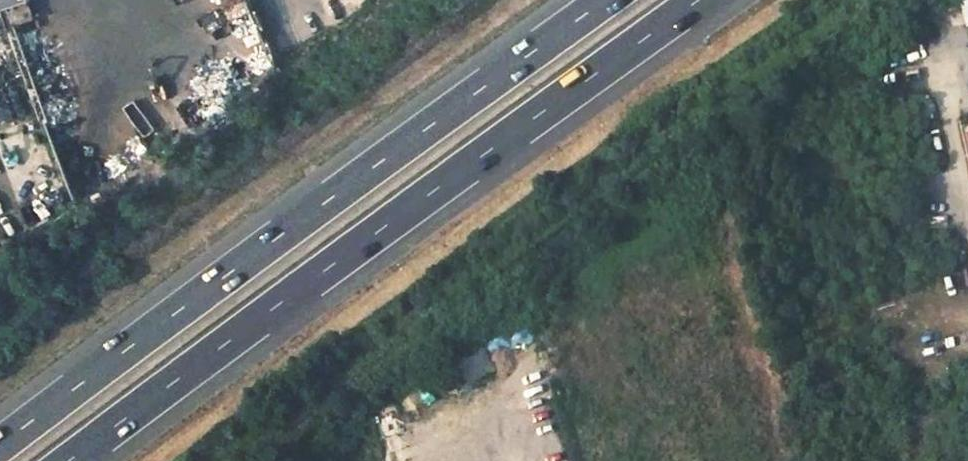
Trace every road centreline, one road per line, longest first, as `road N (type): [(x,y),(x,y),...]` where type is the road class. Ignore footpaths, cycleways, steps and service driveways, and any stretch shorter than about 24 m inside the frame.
road 1 (motorway): [(68,460),(698,0)]
road 2 (motorway): [(606,0),(0,444)]

